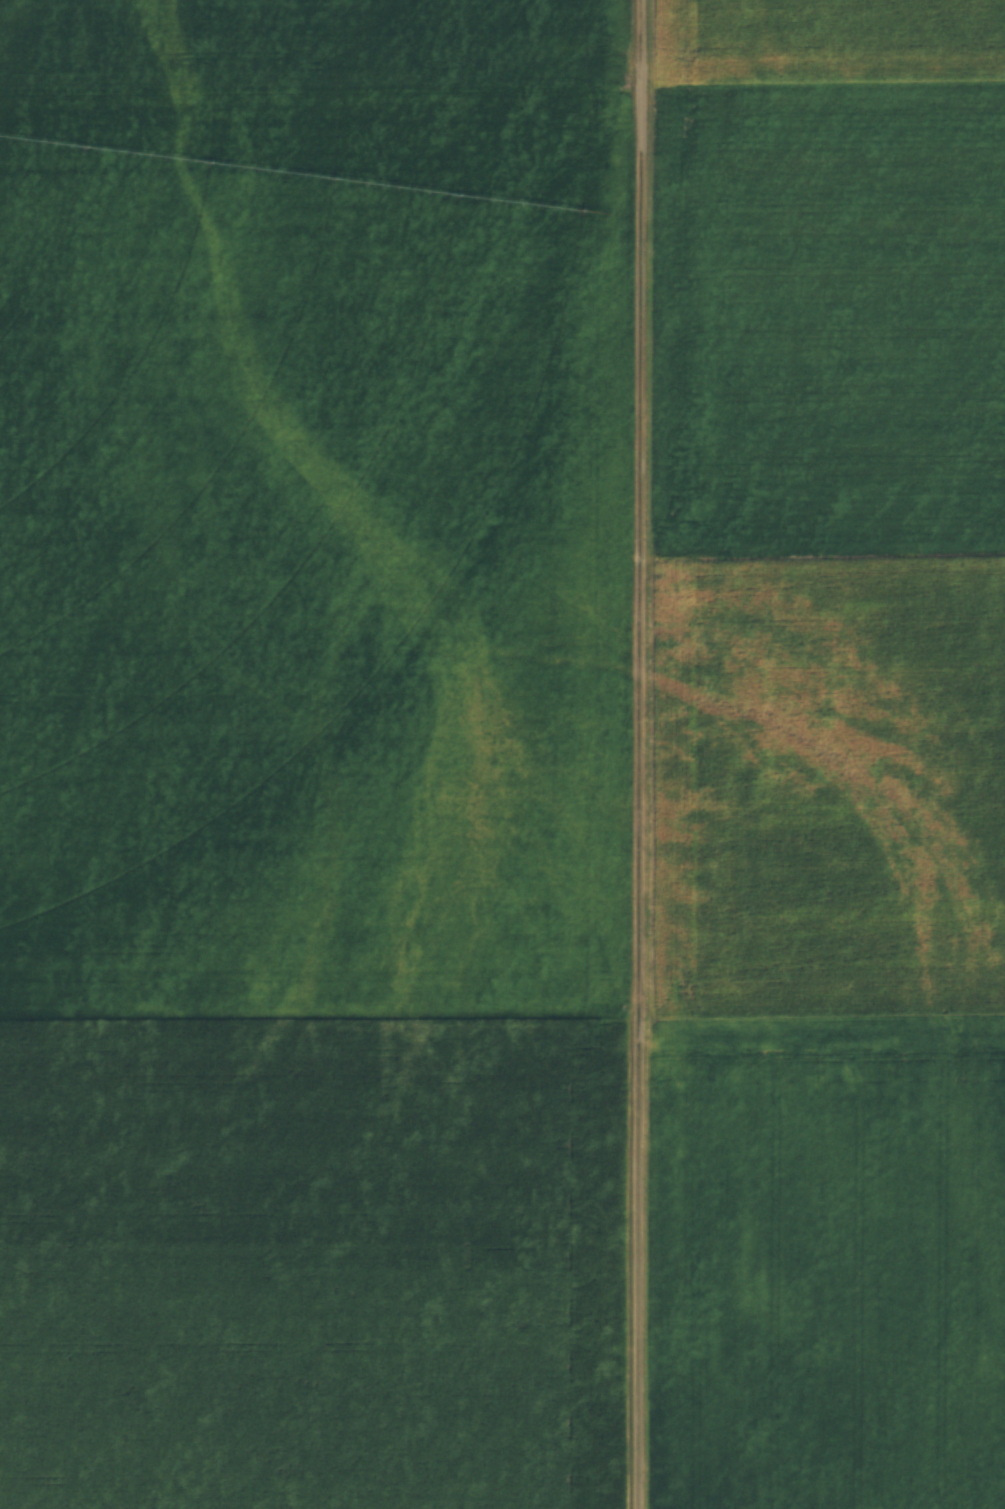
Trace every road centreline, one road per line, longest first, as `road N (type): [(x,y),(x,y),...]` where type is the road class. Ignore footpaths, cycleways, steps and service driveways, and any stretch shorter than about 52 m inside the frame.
road 1 (track): [(643,1508),(648,0)]

